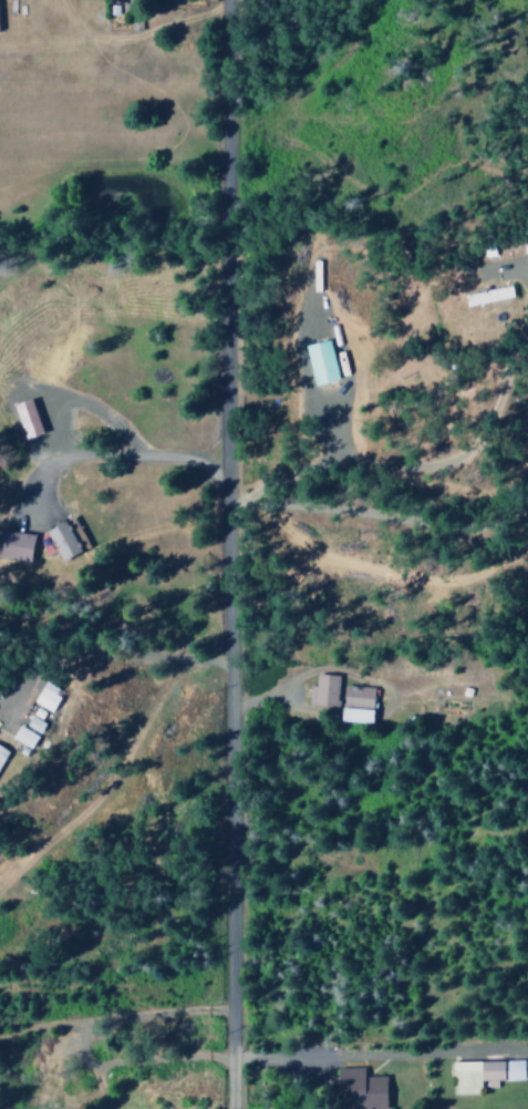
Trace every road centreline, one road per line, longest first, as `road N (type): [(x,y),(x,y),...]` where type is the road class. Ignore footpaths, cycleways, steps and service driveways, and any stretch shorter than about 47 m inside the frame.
road 1 (residential): [(231,1108),(227,0)]
road 2 (residential): [(227,501),(460,527),(496,524),(527,507)]
road 3 (residential): [(231,1058),(511,1048)]

